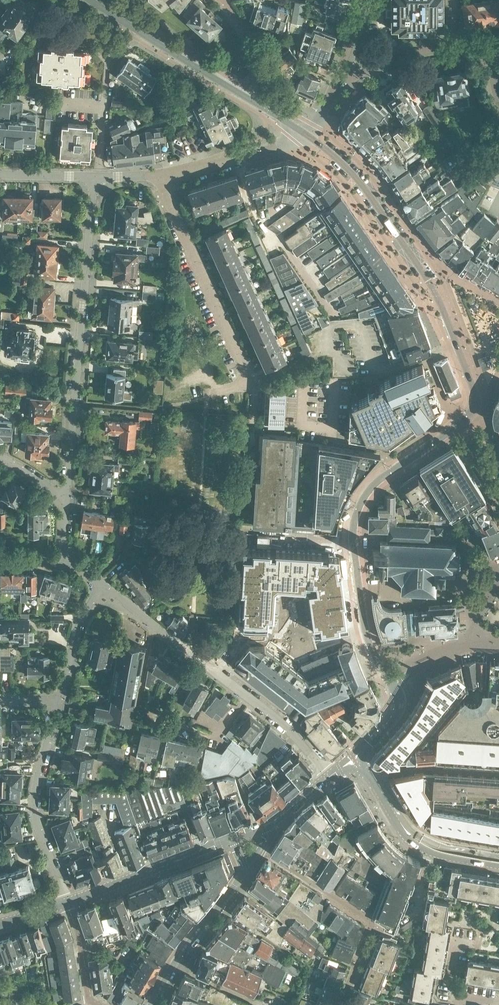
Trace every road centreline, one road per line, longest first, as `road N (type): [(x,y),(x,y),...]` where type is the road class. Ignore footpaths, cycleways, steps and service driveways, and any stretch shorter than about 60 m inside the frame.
road 1 (secondary): [(307,134),(358,180),(436,294),(475,395),(470,416),(375,482),(354,523),(365,631),(399,693)]
road 2 (residential): [(93,182),(67,498)]
road 3 (residential): [(107,589),(167,641),(231,679),(327,778)]
road 4 (secondary): [(90,0),(307,134)]
road 5 (residential): [(259,849),(369,919),(339,1004)]
road 6 (residential): [(248,383),(164,180)]
road 7 (residential): [(58,700),(36,780),(38,827),(68,905)]
road 8 (tertiary): [(68,905),(235,838)]
road 9 (tertiary): [(152,1004),(247,868)]
road 10 (residential): [(336,84),(403,53),(489,45)]
road 11 (residential): [(307,134),(164,180)]
road 12 (residential): [(369,777),(425,767),(498,772)]
road 13 (residential): [(107,589),(92,607),(58,700)]
road 14 (residential): [(107,63),(93,182)]

